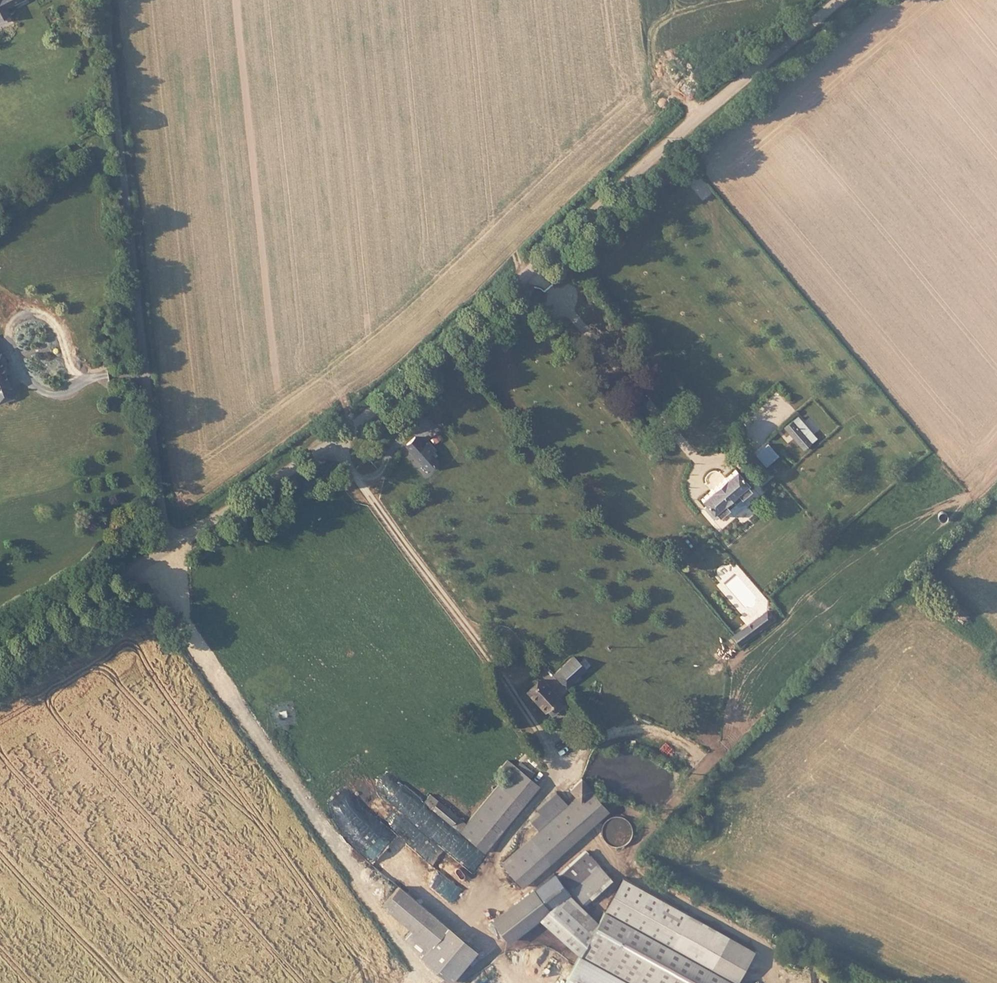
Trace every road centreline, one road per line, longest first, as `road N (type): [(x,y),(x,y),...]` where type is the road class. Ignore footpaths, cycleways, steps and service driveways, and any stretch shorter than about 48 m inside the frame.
road 1 (tertiary): [(166,549),(336,442),(837,0)]
road 2 (unclassified): [(105,0),(166,549)]
road 3 (tertiary): [(0,645),(166,549)]

